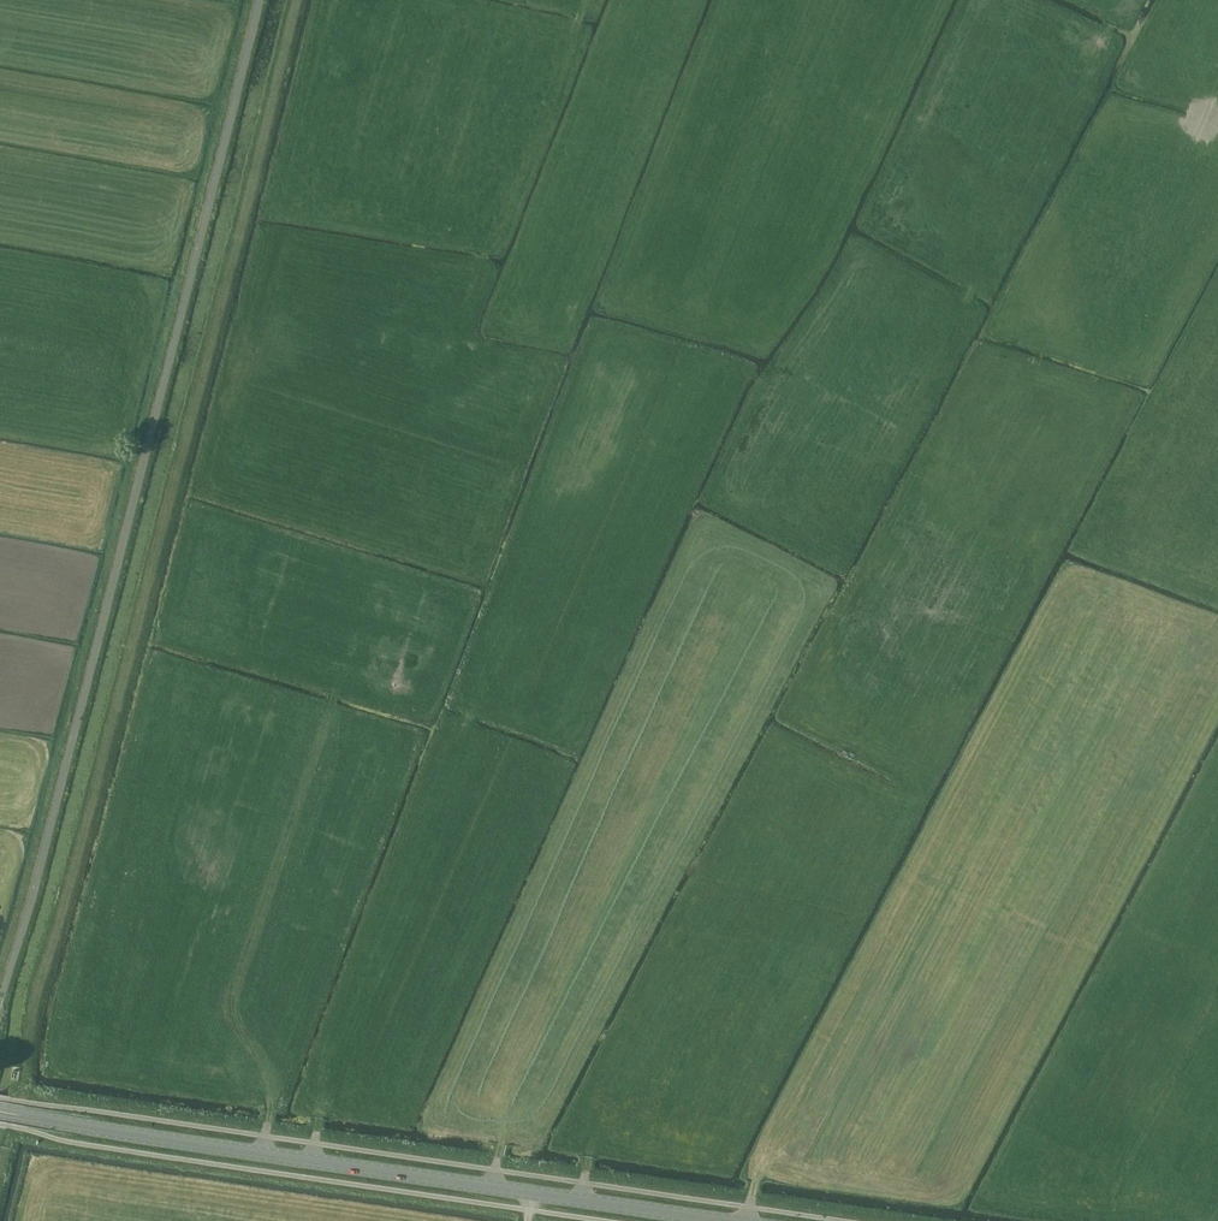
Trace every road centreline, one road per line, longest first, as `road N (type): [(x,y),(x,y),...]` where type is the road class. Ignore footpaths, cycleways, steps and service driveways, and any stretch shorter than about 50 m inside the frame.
road 1 (secondary): [(728,1220),(0,1112)]

